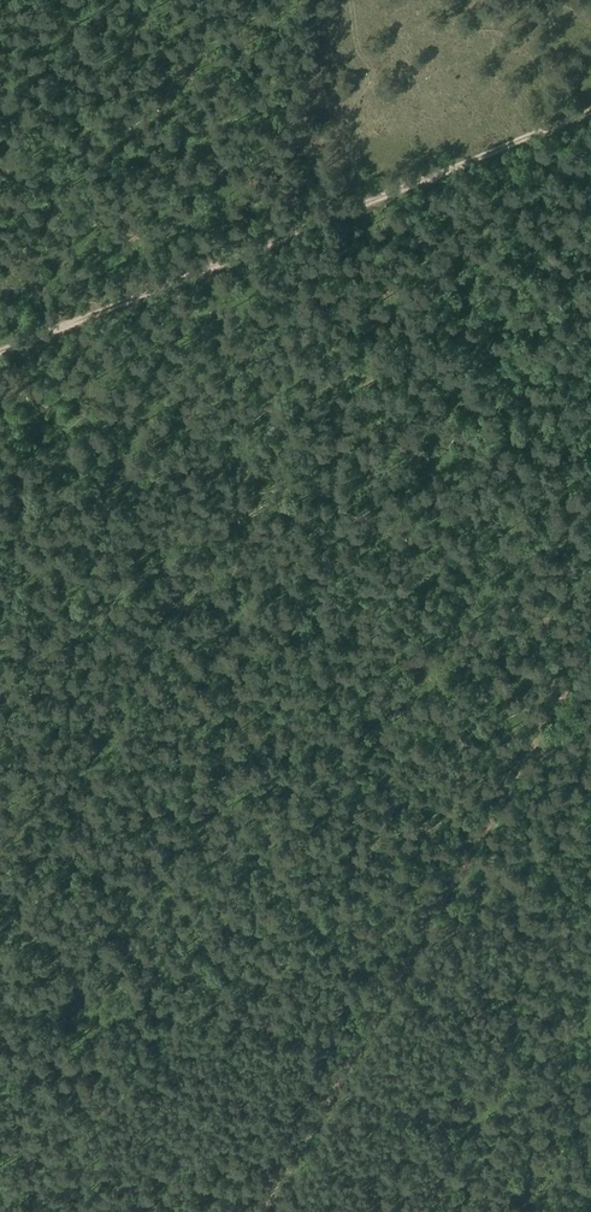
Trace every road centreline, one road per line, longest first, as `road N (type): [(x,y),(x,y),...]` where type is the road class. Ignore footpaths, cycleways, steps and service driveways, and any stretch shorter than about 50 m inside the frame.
road 1 (track): [(590,645),(268,1211)]
road 2 (track): [(0,348),(590,110)]

